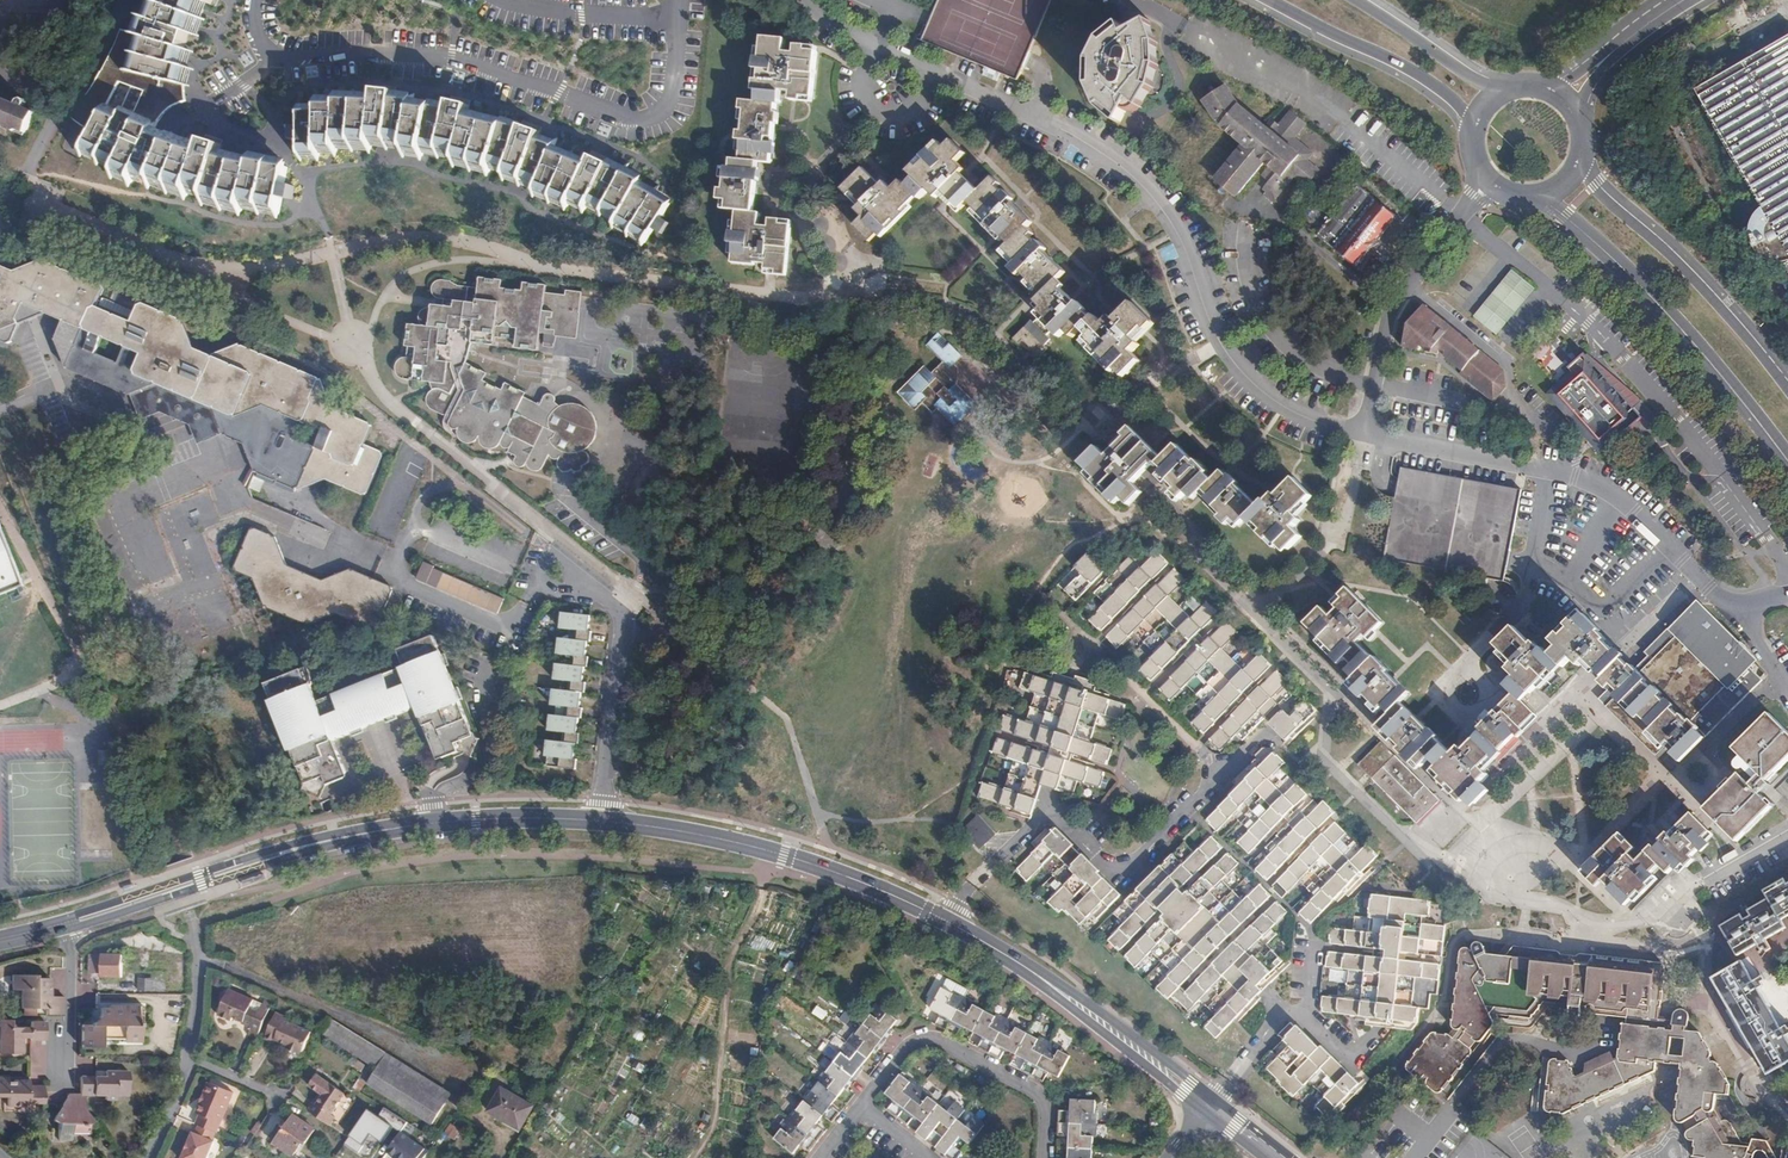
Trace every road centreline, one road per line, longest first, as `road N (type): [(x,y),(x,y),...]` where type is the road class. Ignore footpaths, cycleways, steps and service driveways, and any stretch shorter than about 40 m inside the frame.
road 1 (tertiary): [(995,948),(886,892),(749,845),(620,822),(513,818),(344,838),(0,940)]
road 2 (residential): [(807,0),(865,38),(1114,157),(1171,215),(1210,329),(1241,377),(1282,410),(1366,434)]
road 3 (residential): [(681,0),(672,100),(646,119),(616,117),(459,62),(365,52)]
road 4 (residential): [(1383,437),(1595,484),(1720,598),(1740,604)]
road 5 (secondary): [(1535,195),(1566,214),(1669,314),(1787,460)]
road 6 (secondary): [(1787,382),(1690,268),(1596,184),(1580,153)]
road 7 (residential): [(1366,434),(1392,306),(1489,180)]
road 8 (residential): [(861,1108),(907,1047),(939,1039),(1040,1094),(1046,1157)]
road 9 (tertiary): [(1216,1099),(1079,997),(995,948)]
road 10 (tertiary): [(995,948),(1205,1113)]
road 11 (secondary): [(1259,0),(1416,77),(1453,106),(1473,135)]
road 12 (secondary): [(1514,89),(1475,76),(1361,0)]
road 13 (residential): [(254,0),(258,39),(271,55),(365,52)]
road 14 (residential): [(193,926),(199,983),(191,1057)]

